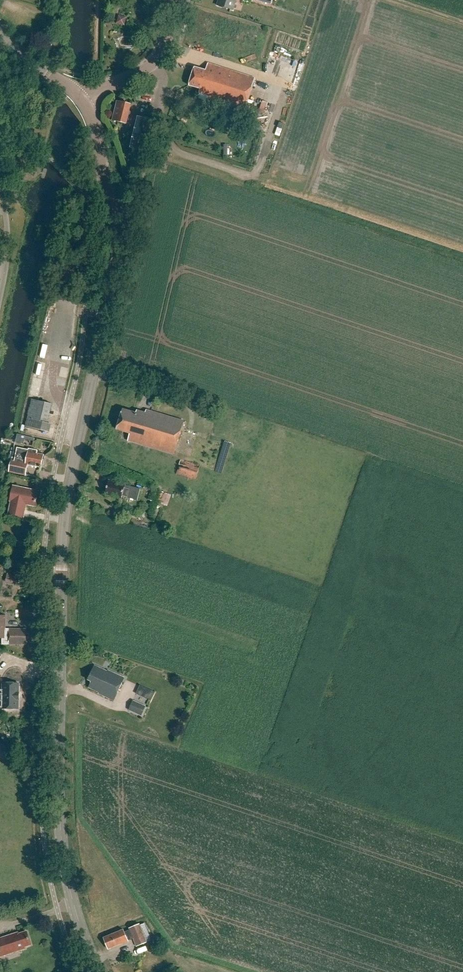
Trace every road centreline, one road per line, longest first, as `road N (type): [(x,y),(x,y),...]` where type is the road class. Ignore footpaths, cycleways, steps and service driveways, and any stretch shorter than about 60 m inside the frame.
road 1 (secondary): [(98,971),(80,926),(65,829),(63,570),(72,479),(119,255),(119,219),(86,101)]
road 2 (tertiary): [(86,101),(156,62),(185,0)]
road 3 (residential): [(0,295),(8,232),(0,175)]

